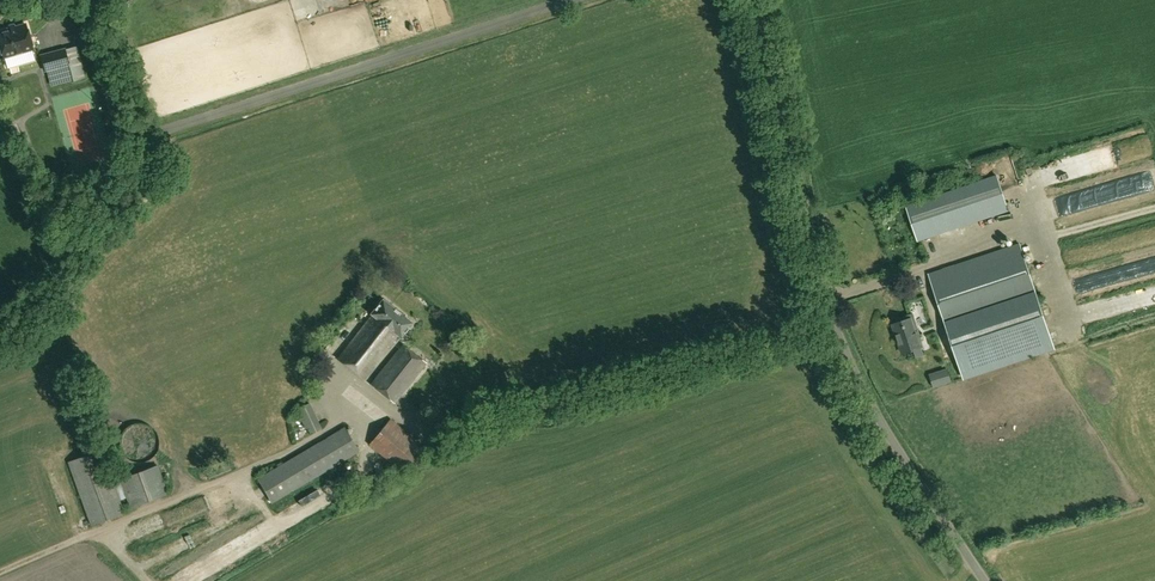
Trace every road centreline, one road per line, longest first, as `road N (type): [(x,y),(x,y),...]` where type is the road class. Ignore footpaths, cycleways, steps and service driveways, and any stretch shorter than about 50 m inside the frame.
road 1 (unclassified): [(983,580),(876,412),(838,325),(762,0)]

